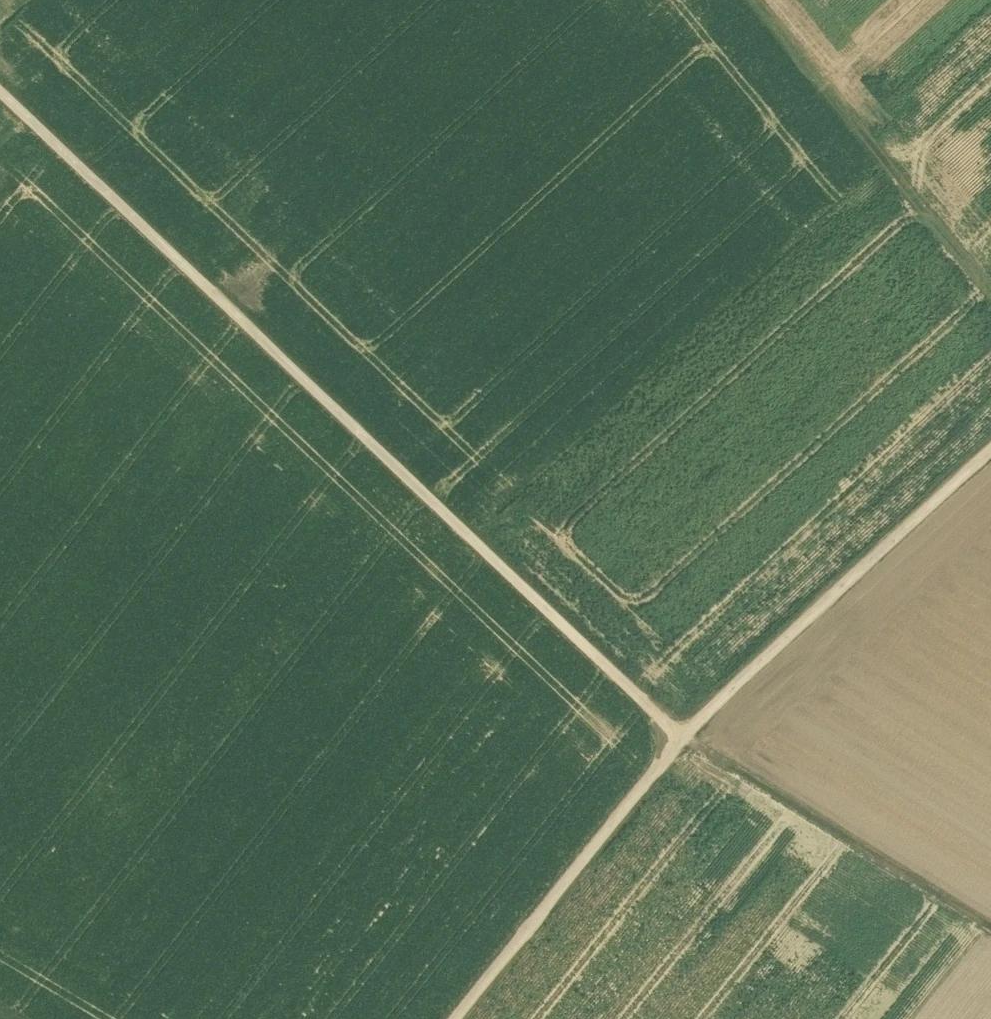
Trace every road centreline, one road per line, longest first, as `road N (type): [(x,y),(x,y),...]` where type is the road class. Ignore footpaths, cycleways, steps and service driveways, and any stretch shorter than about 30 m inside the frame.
road 1 (track): [(990,927),(683,737),(0,89)]
road 2 (track): [(990,449),(683,737),(456,1018)]
road 3 (track): [(990,291),(760,0)]

